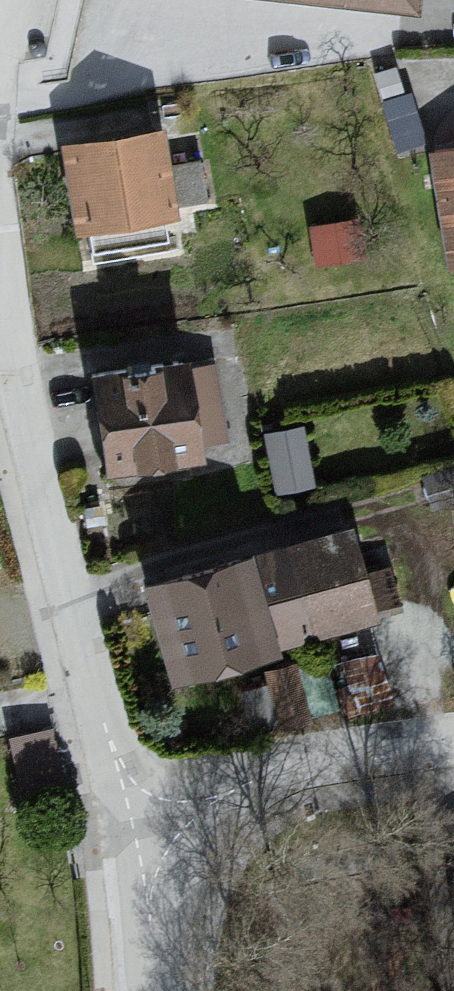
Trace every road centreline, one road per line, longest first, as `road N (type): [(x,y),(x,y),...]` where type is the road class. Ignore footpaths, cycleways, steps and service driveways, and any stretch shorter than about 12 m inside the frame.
road 1 (residential): [(0,272),(23,410),(93,693),(134,810)]
road 2 (residential): [(134,810),(181,793),(453,748)]
road 3 (residential): [(134,810),(149,990)]

